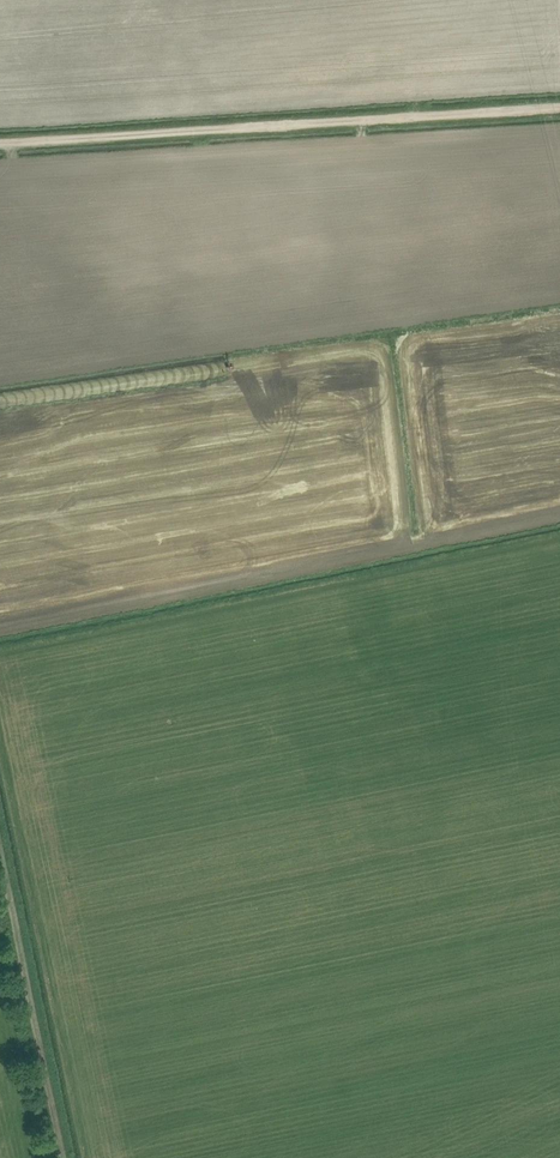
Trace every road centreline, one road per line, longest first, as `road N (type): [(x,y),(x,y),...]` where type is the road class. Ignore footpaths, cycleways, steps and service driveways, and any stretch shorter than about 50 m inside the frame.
road 1 (track): [(559,111),(0,146)]
road 2 (track): [(62,1157),(0,874)]

